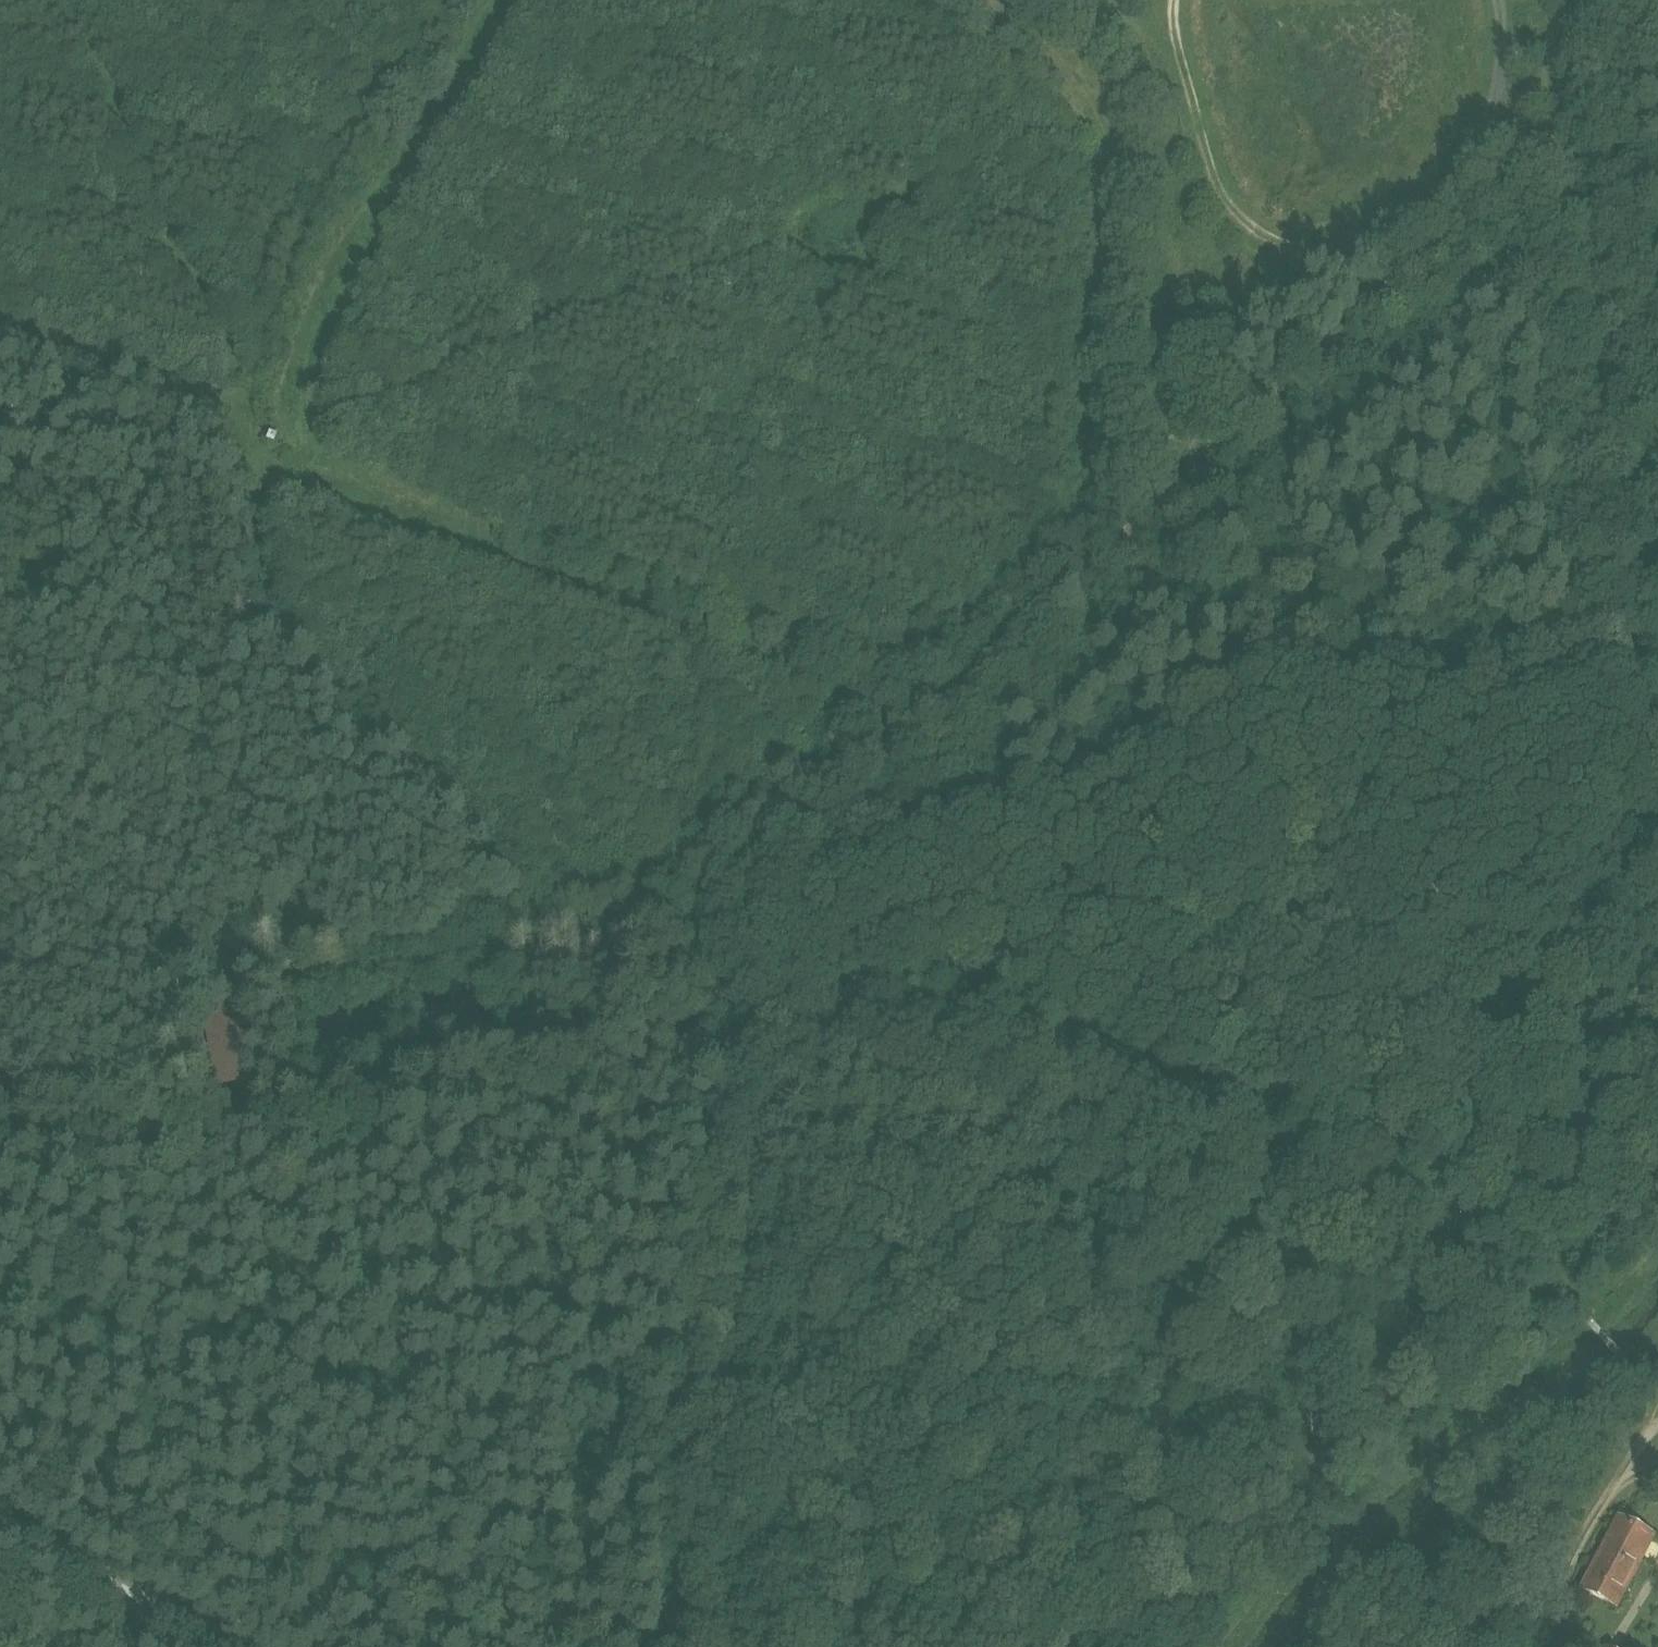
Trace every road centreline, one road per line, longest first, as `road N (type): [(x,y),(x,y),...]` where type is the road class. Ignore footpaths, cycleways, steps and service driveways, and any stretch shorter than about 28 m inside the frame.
road 1 (track): [(1540,172),(1368,339),(760,855),(742,889),(738,934),(741,1119),(686,1389),(693,1509),(684,1646)]
road 2 (track): [(1540,172),(1610,644),(1610,731),(1582,871),(1533,987),(1517,1162),(1531,1237),(1589,1317)]
road 3 (track): [(1284,246),(1233,208),(1217,175),(1177,25),(1178,0)]
road 4 (track): [(1549,1646),(1589,1532),(1657,1434)]
road 5 (unclassified): [(203,1646),(0,1524)]
road 6 (track): [(1604,0),(1577,26),(1556,73),(1558,123),(1540,172)]

